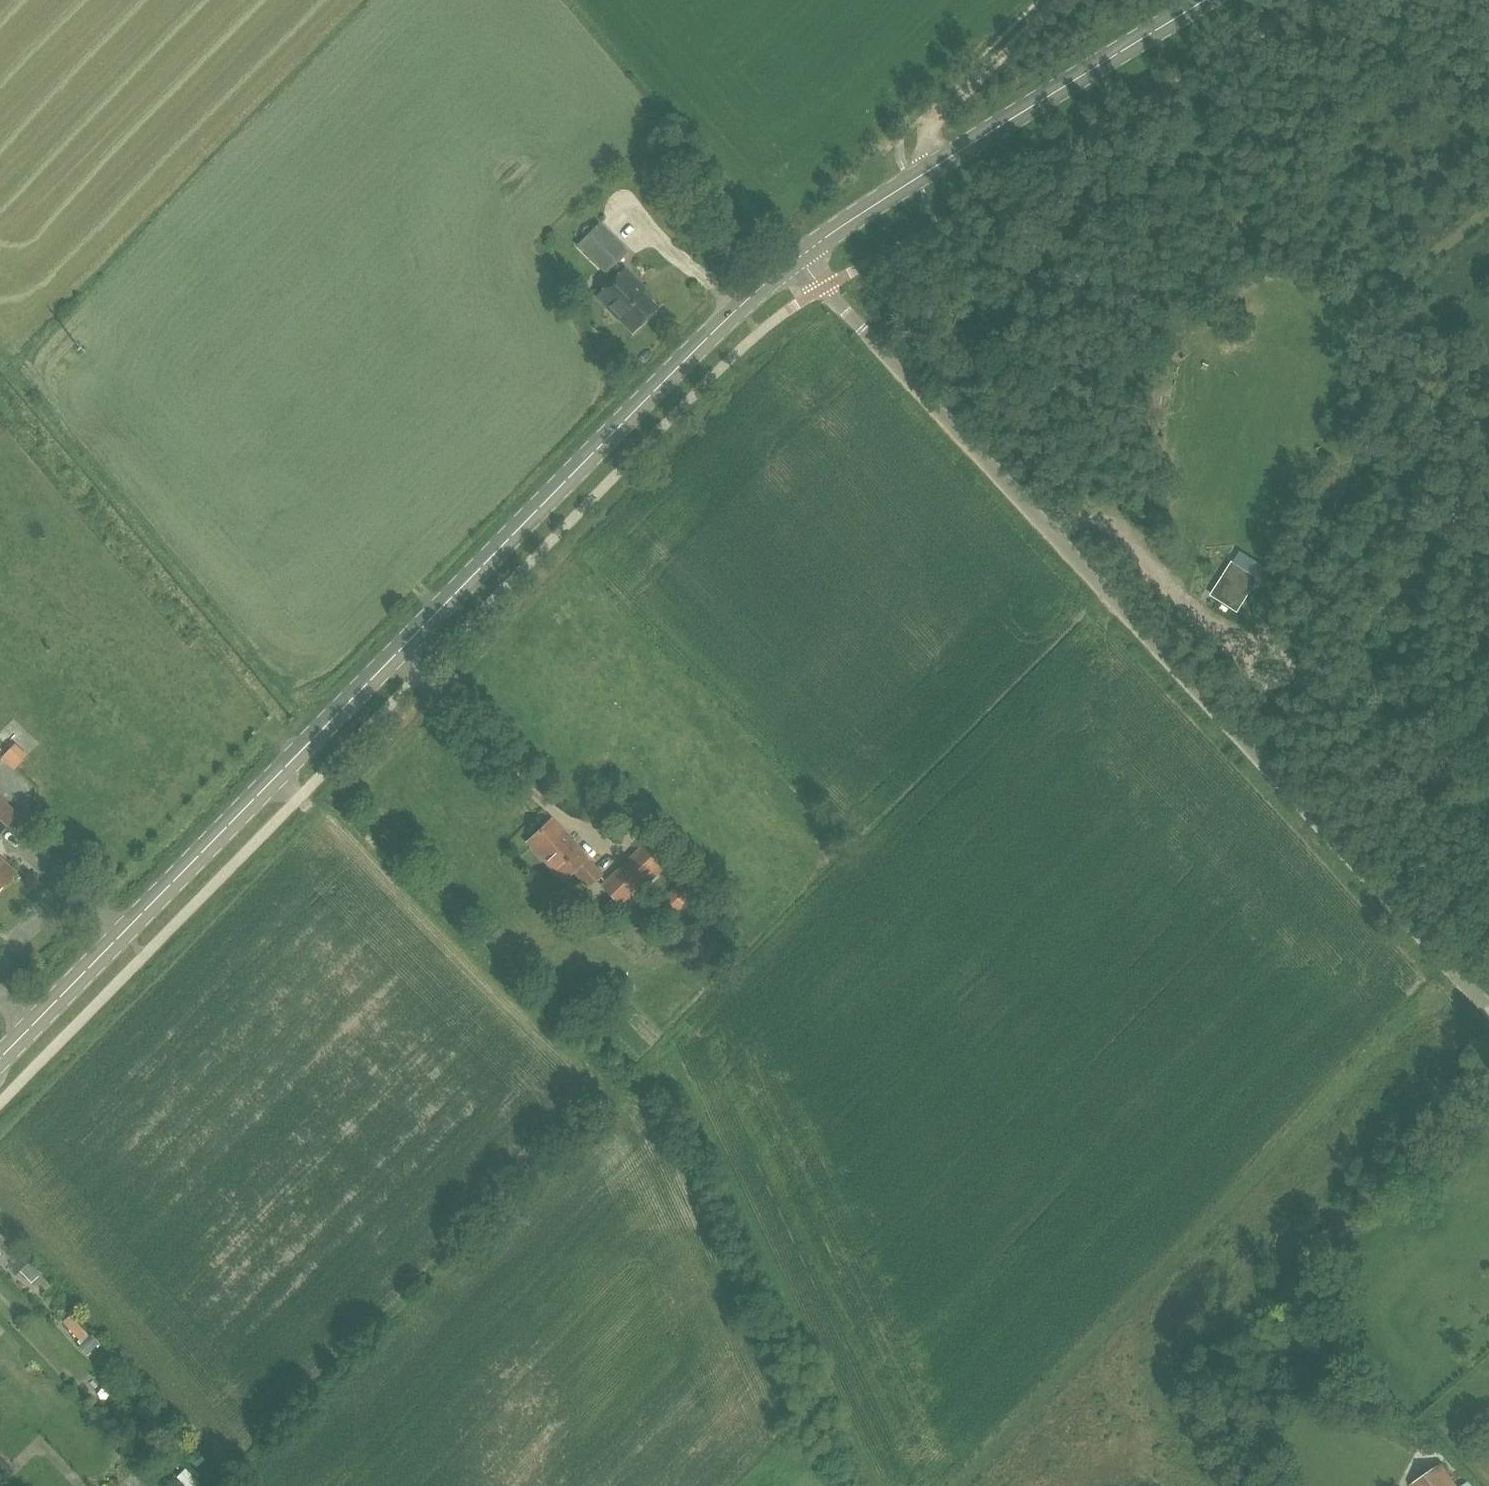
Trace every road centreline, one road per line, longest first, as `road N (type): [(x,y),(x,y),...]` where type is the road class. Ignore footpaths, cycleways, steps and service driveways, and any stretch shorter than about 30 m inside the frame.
road 1 (secondary): [(0,1052),(733,310),(800,256)]
road 2 (unclassified): [(1488,1015),(800,256)]
road 3 (secondary): [(800,256),(1191,0)]
road 4 (track): [(1061,0),(939,126),(927,171)]

